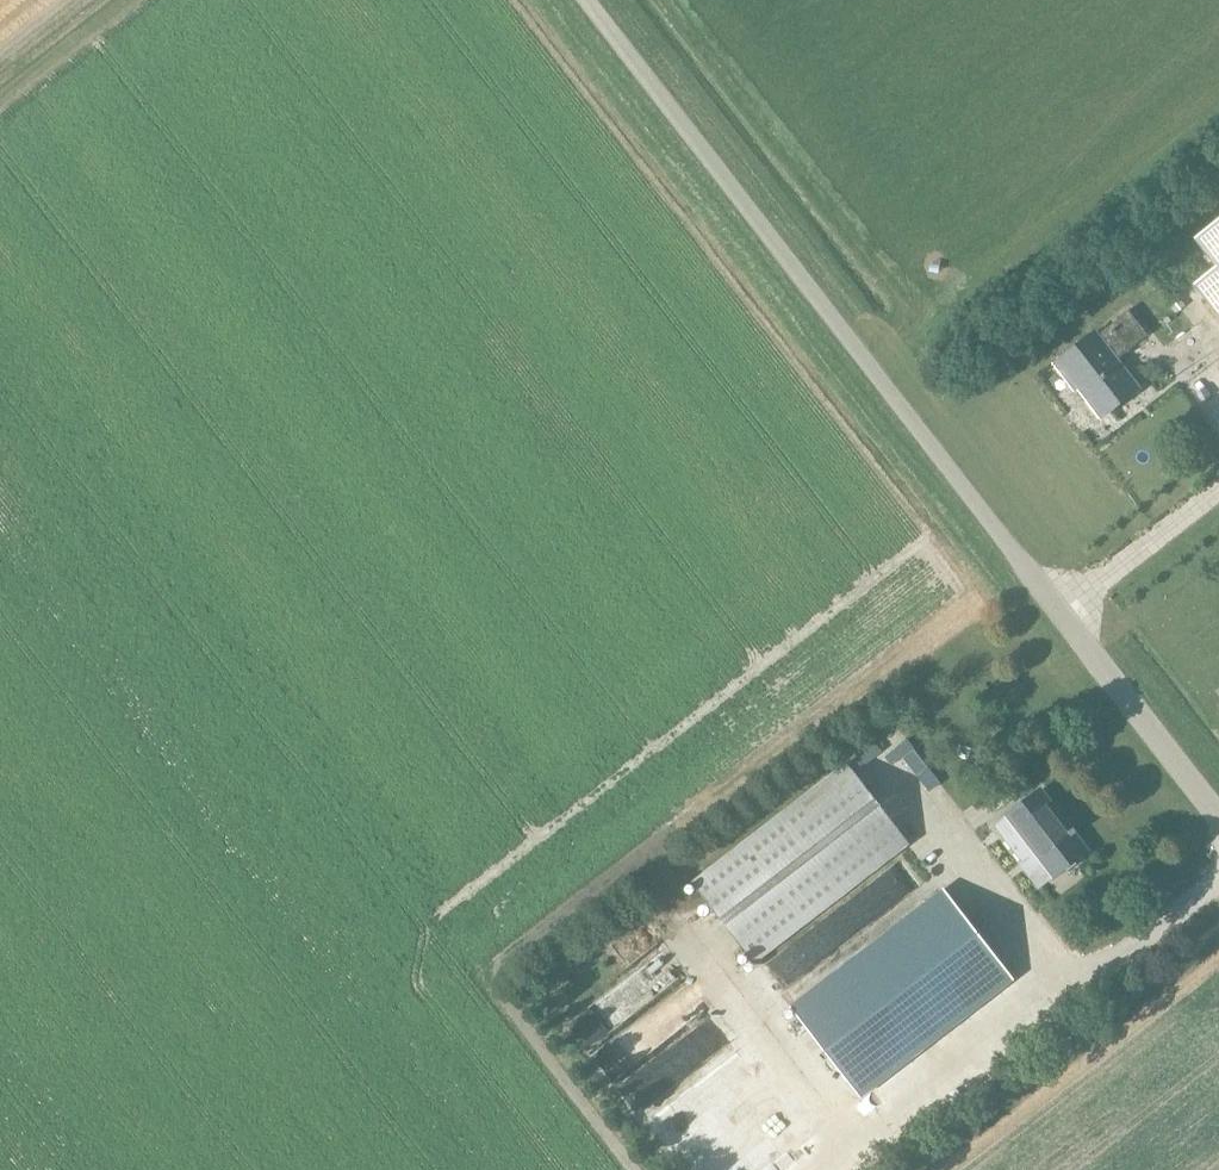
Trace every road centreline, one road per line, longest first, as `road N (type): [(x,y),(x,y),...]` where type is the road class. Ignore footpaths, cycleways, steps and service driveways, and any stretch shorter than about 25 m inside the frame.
road 1 (unclassified): [(1218,801),(593,0)]

